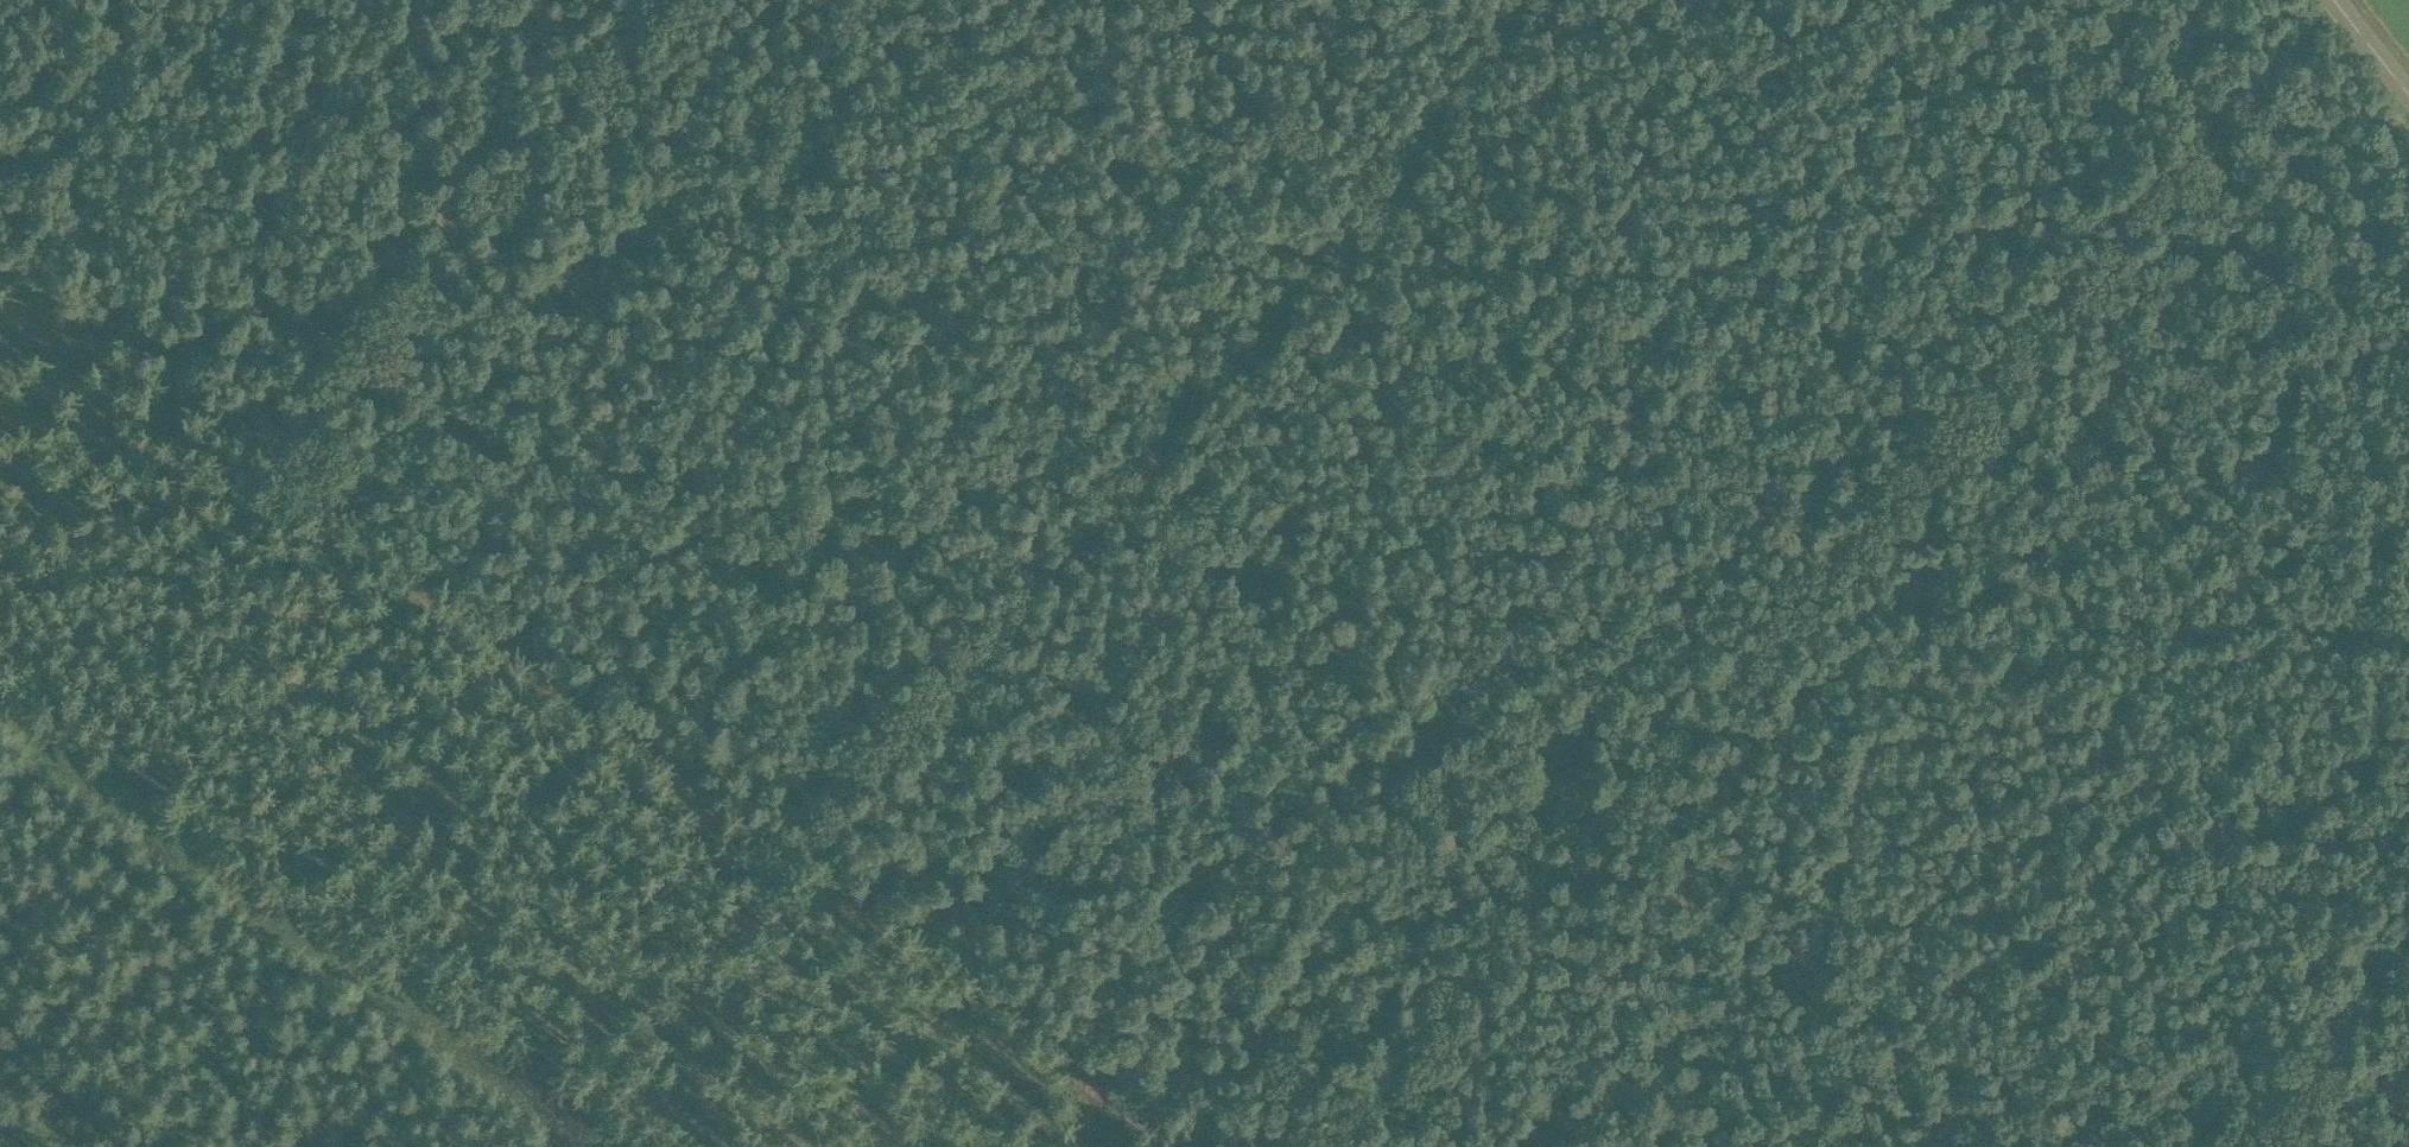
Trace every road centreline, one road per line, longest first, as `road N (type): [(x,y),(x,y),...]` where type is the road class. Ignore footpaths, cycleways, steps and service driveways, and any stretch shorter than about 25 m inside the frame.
road 1 (track): [(2390,975),(2236,1146)]

